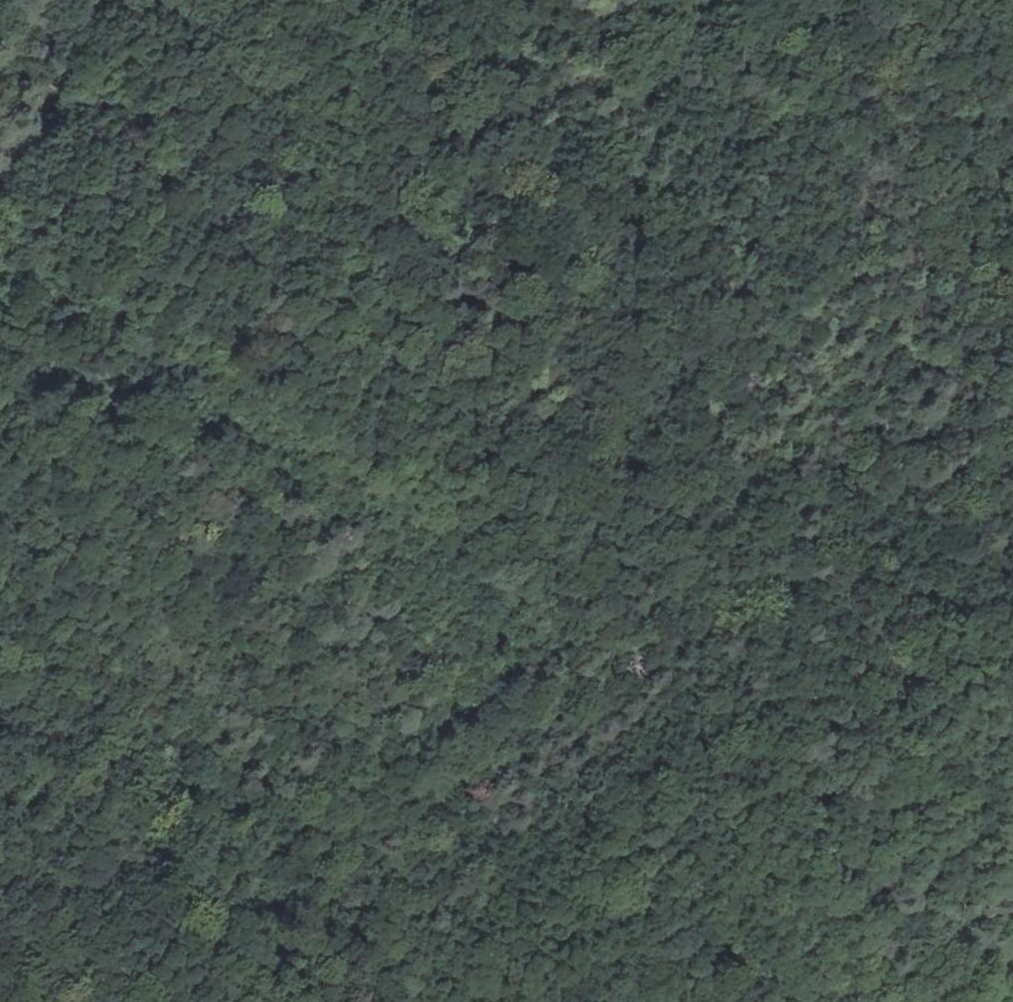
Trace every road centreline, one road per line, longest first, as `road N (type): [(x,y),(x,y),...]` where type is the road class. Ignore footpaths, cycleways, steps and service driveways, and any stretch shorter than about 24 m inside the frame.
road 1 (track): [(93,0),(0,174)]

